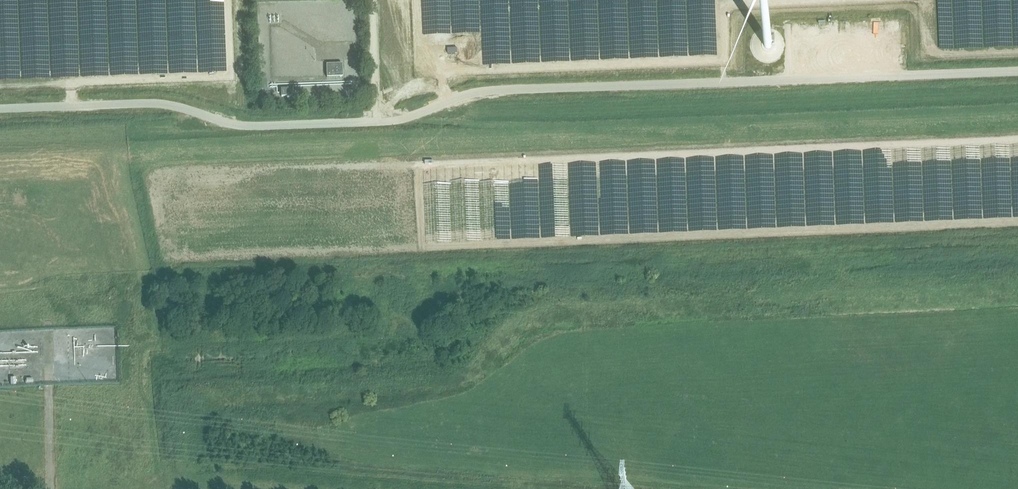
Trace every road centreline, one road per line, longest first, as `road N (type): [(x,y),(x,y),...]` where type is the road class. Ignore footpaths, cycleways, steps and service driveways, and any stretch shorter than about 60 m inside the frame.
road 1 (track): [(1017,72),(479,91),(376,122),(240,127),(162,104),(0,109)]
road 2 (unclassified): [(376,122),(371,0)]

